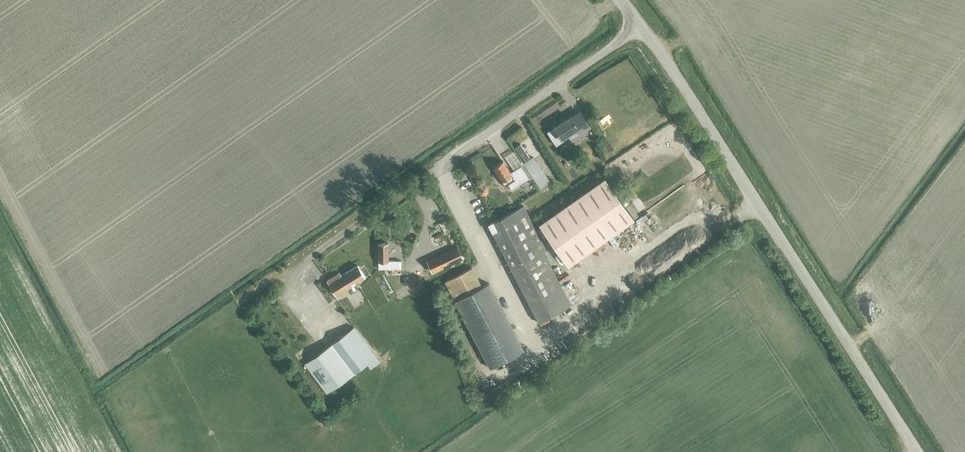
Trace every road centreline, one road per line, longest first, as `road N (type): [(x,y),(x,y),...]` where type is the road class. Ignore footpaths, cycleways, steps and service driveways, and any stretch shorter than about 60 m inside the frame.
road 1 (unclassified): [(914,451),(646,21)]
road 2 (unclassified): [(646,21),(277,272)]

